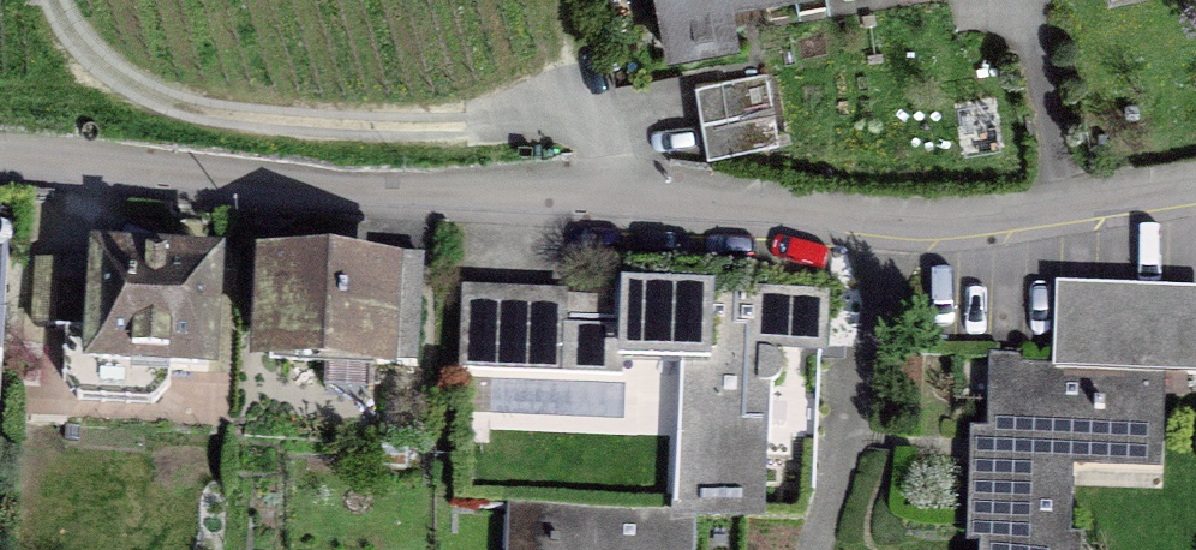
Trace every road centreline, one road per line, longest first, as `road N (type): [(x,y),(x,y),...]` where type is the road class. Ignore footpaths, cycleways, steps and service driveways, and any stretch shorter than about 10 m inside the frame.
road 1 (residential): [(0,159),(907,216),(1195,183)]
road 2 (track): [(659,202),(569,117),(428,128),(175,100),(96,61),(61,0)]

